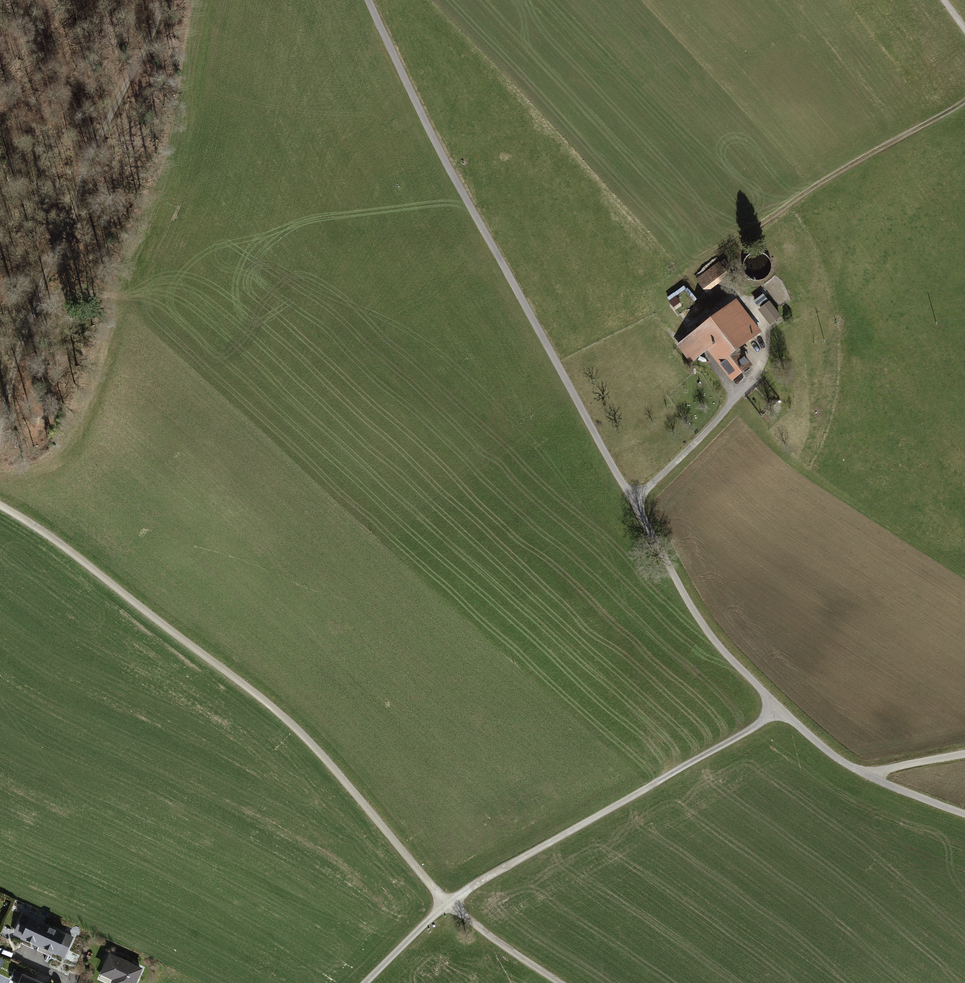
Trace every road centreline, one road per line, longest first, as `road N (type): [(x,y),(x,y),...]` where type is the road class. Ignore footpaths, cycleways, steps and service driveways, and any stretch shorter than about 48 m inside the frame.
road 1 (track): [(0,505),(286,720),(449,903)]
road 2 (track): [(634,501),(435,136),(371,0)]
road 3 (track): [(0,430),(16,353),(85,167),(163,0)]
road 4 (track): [(449,903),(778,708)]
road 5 (track): [(692,271),(964,100)]
road 6 (track): [(778,708),(697,616),(634,501)]
road 7 (track): [(39,0),(85,167)]
road 8 (track): [(449,903),(559,982)]

